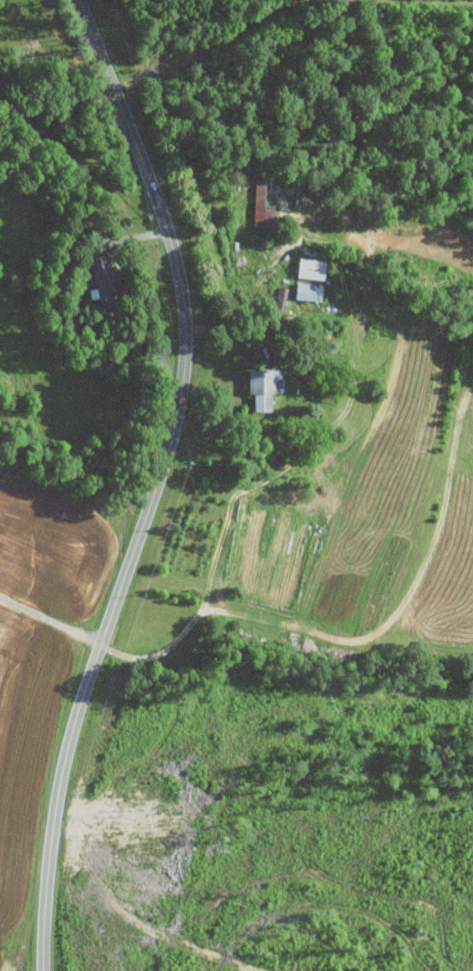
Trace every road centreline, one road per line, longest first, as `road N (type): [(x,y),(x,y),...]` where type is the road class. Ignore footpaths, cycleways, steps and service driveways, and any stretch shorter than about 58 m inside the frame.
road 1 (tertiary): [(42,970),(64,764),(167,456),(185,360),(175,260),(79,0)]

